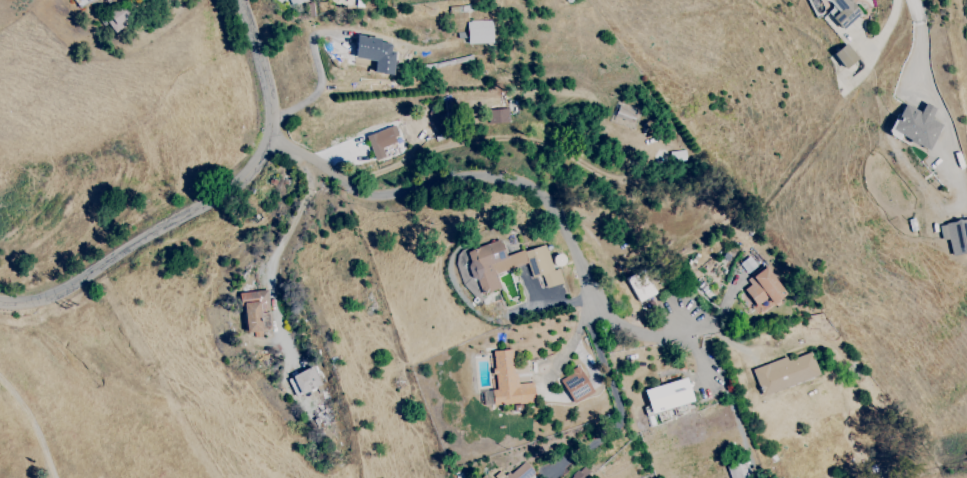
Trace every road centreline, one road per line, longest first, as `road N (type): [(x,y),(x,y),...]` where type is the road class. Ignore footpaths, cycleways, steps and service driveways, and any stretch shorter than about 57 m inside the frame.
road 1 (residential): [(272,137),(370,196),(479,178),(521,182),(554,208),(606,314),(658,337),(702,334)]
road 2 (residential): [(0,304),(58,295),(254,170),(272,137),(272,93),(243,0)]

